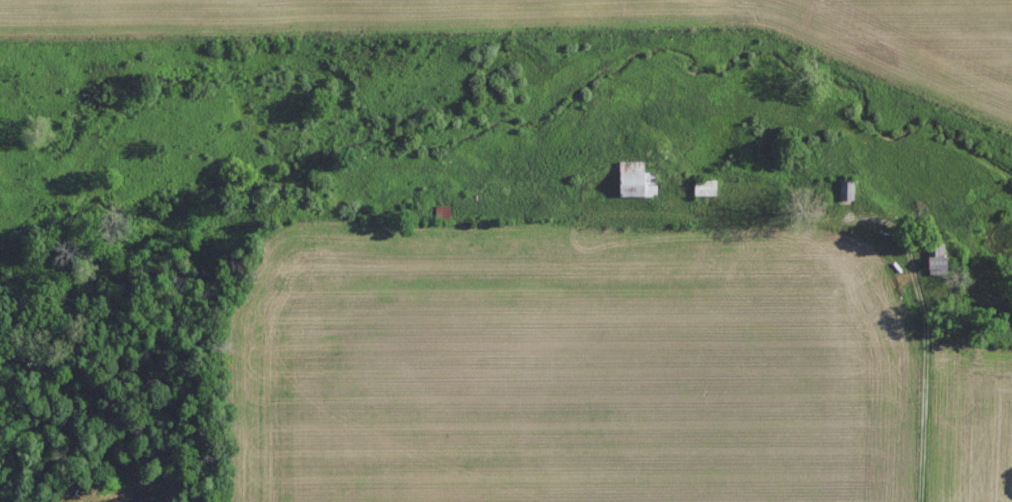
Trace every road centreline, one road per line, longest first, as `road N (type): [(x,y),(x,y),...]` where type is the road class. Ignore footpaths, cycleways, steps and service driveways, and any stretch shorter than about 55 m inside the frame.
road 1 (residential): [(908,207),(910,501)]

